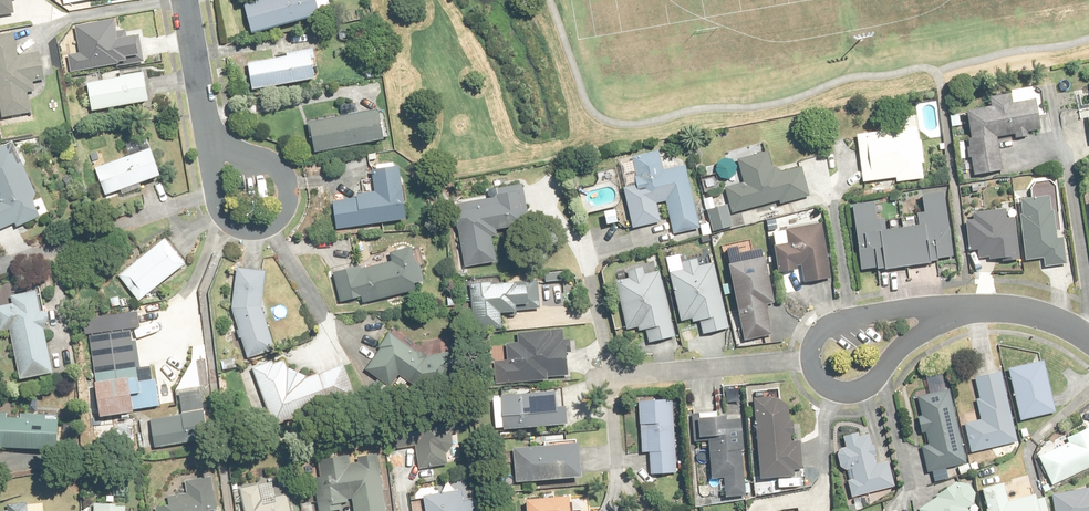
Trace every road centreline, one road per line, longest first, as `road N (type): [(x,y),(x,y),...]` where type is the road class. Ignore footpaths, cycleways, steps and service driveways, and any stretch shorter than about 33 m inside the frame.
road 1 (residential): [(947,311),(861,391),(834,392),(815,375),(811,356),(826,329),(910,312)]
road 2 (residential): [(206,138),(281,168),(290,189),(287,210),(264,229),(230,225),(216,207),(211,173)]
road 3 (residential): [(947,311),(1033,313),(1088,337)]
road 4 (residential): [(206,138),(184,0)]

